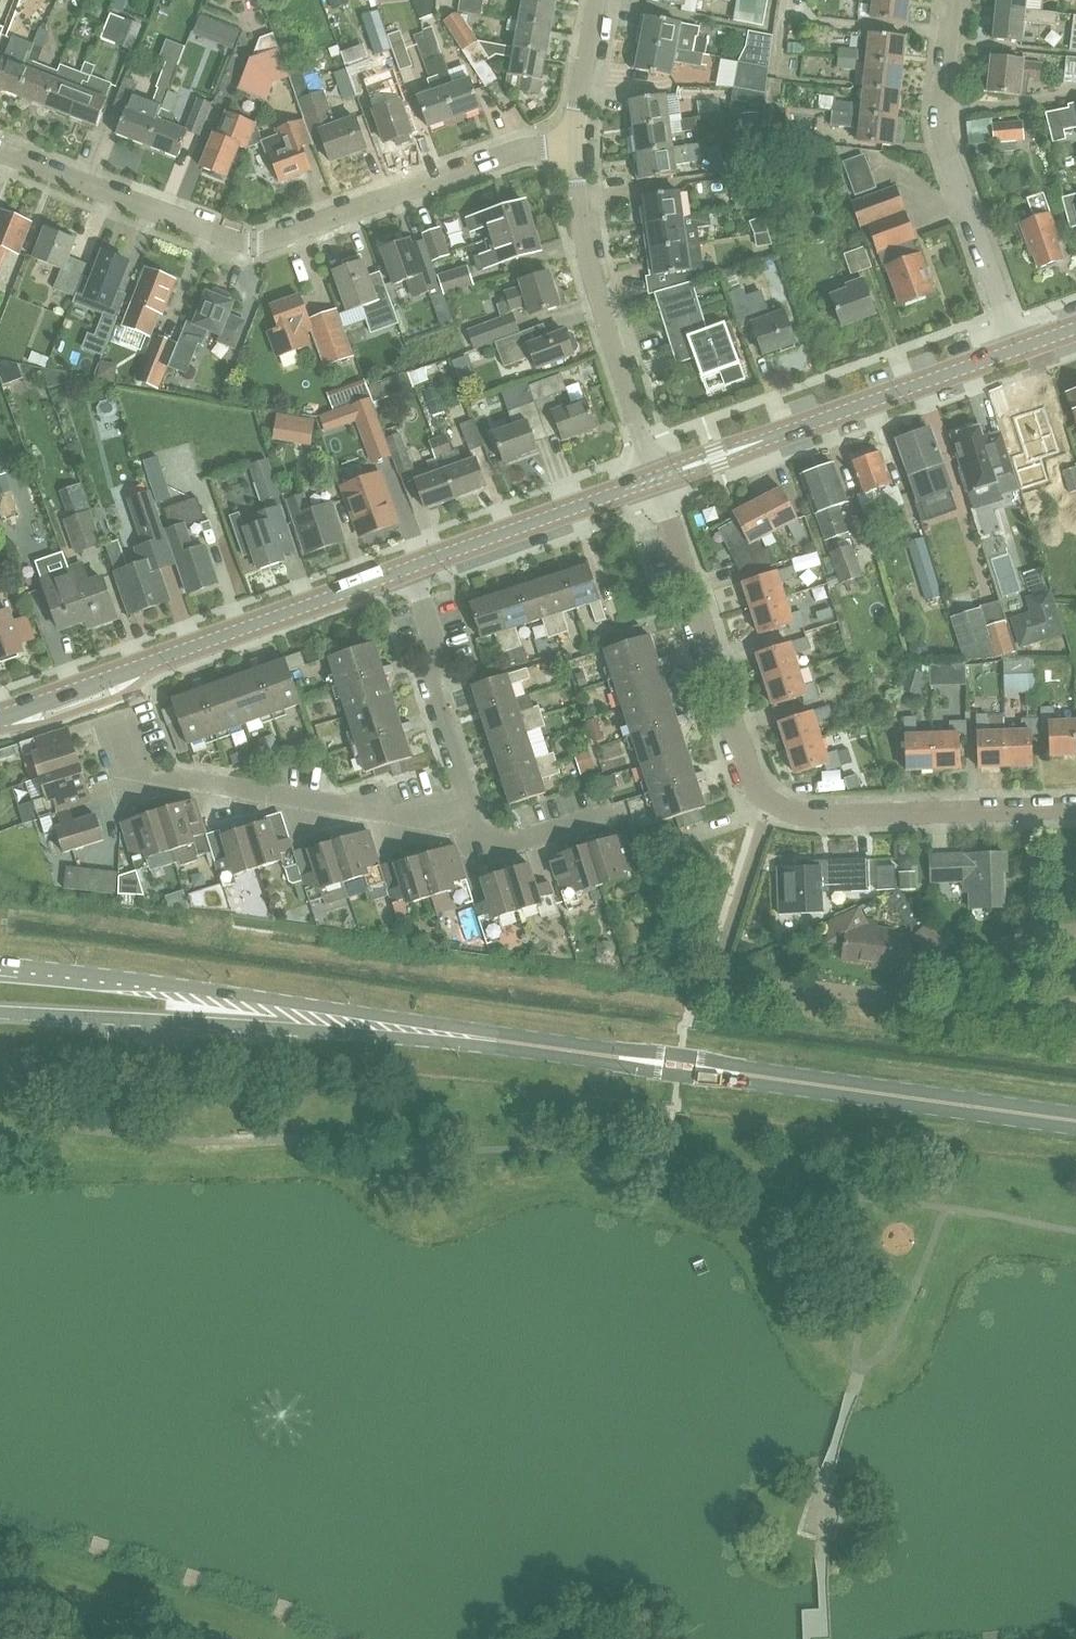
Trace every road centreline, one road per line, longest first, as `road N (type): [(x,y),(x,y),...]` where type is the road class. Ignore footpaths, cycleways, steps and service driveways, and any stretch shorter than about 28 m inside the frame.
road 1 (residential): [(0,150),(263,248),(533,147),(572,146)]
road 2 (secondary): [(0,715),(413,566)]
road 3 (residential): [(466,804),(406,817),(135,775),(114,716)]
road 4 (residential): [(945,1005),(752,986),(727,972),(724,951),(773,806)]
road 5 (secondary): [(660,481),(1025,353)]
road 6 (residential): [(1025,353),(946,141),(958,0)]
road 7 (residential): [(660,481),(593,278),(572,146)]
road 8 (secondary): [(1075,1123),(732,1074)]
road 9 (residential): [(773,806),(744,759),(660,481)]
road 10 (secondary): [(623,1059),(306,1019)]
road 11 (secondary): [(306,1019),(272,1003),(0,972)]
road 12 (secondary): [(0,1015),(268,1030),(306,1019)]
road 13 (secondary): [(413,566),(660,481)]
road 14 (residential): [(1033,811),(839,818),(773,806)]
road 15 (residential): [(466,804),(435,695),(440,658),(413,566)]
road 16 (residential): [(627,811),(500,848),(479,842),(466,804)]
road 17 (residential): [(572,146),(598,0)]
road 18 (residential): [(1075,1010),(945,1005)]
road 19 (residential): [(1043,935),(1033,811)]
road 20 (residential): [(945,1005),(1004,951),(1043,935)]

